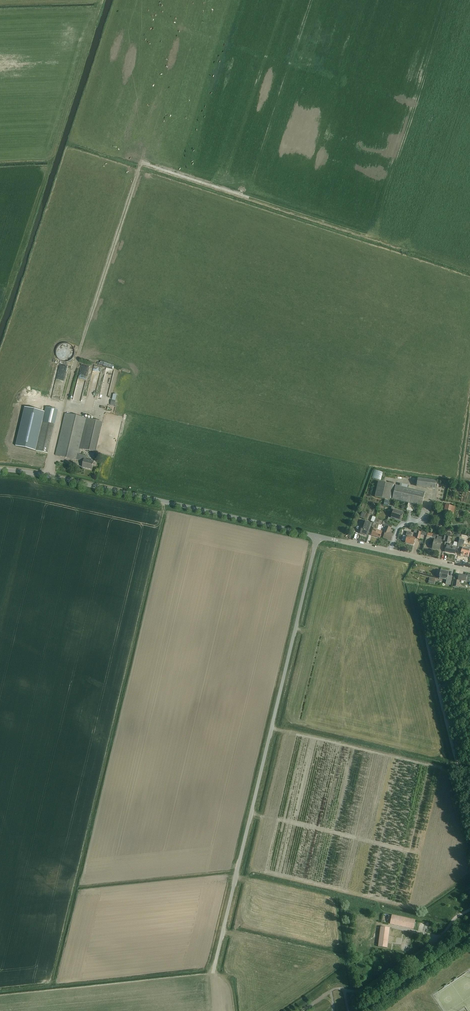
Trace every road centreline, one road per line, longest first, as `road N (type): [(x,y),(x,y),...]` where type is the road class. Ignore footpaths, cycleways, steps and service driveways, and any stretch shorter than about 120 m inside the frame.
road 1 (track): [(469,269),(141,162),(60,421)]
road 2 (unclassified): [(213,972),(317,536)]
road 3 (unclassified): [(0,470),(317,536)]
road 4 (track): [(142,162),(142,150),(112,152),(76,134),(117,0)]
road 5 (track): [(364,465),(454,472),(469,373)]
road 6 (unclassified): [(469,570),(335,540)]

